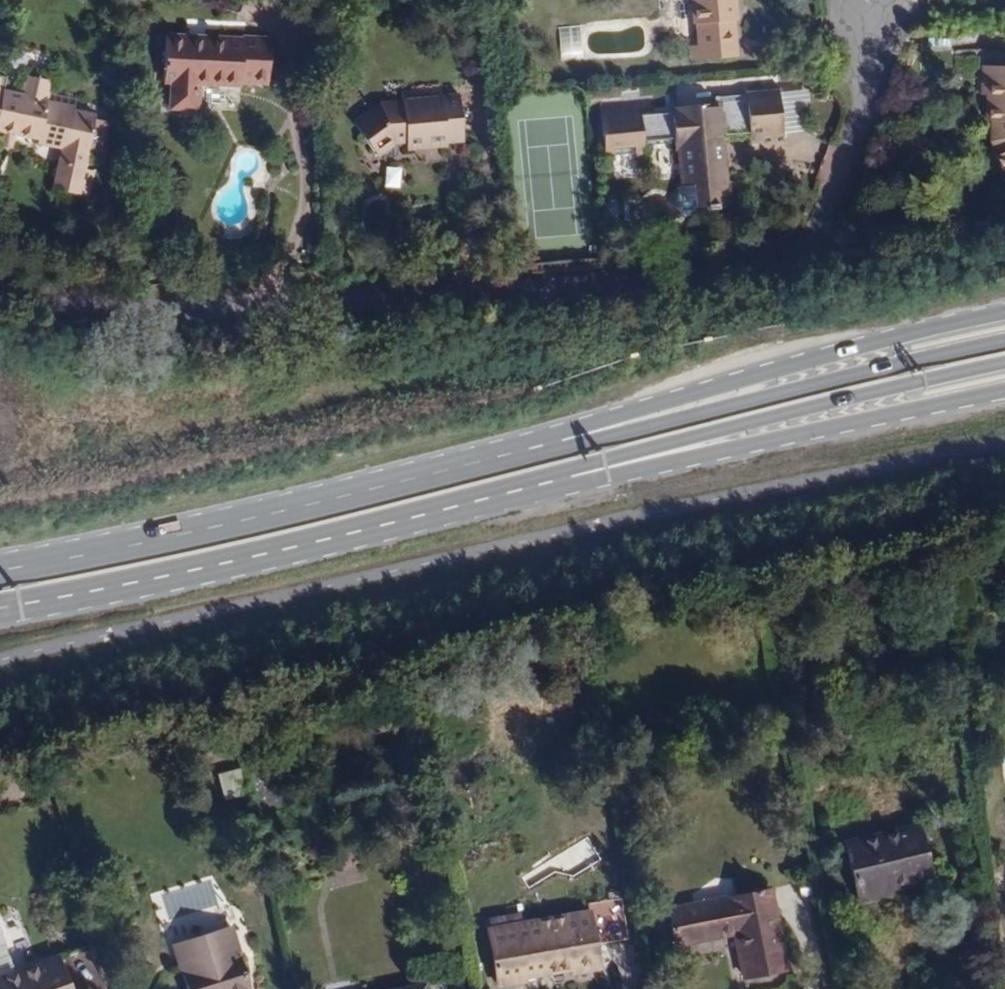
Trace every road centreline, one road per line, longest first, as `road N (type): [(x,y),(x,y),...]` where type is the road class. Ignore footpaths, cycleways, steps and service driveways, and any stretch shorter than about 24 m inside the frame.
road 1 (residential): [(0,285),(136,308),(331,306),(806,256),(873,86),(876,32)]
road 2 (primary): [(1004,313),(730,382),(414,484)]
road 3 (primary): [(1004,346),(414,484)]
road 4 (primary): [(430,520),(628,456),(1004,365)]
road 5 (primary): [(430,520),(1004,394)]
road 6 (primary): [(0,609),(277,558),(430,520)]
road 7 (primary): [(414,484),(0,571)]

